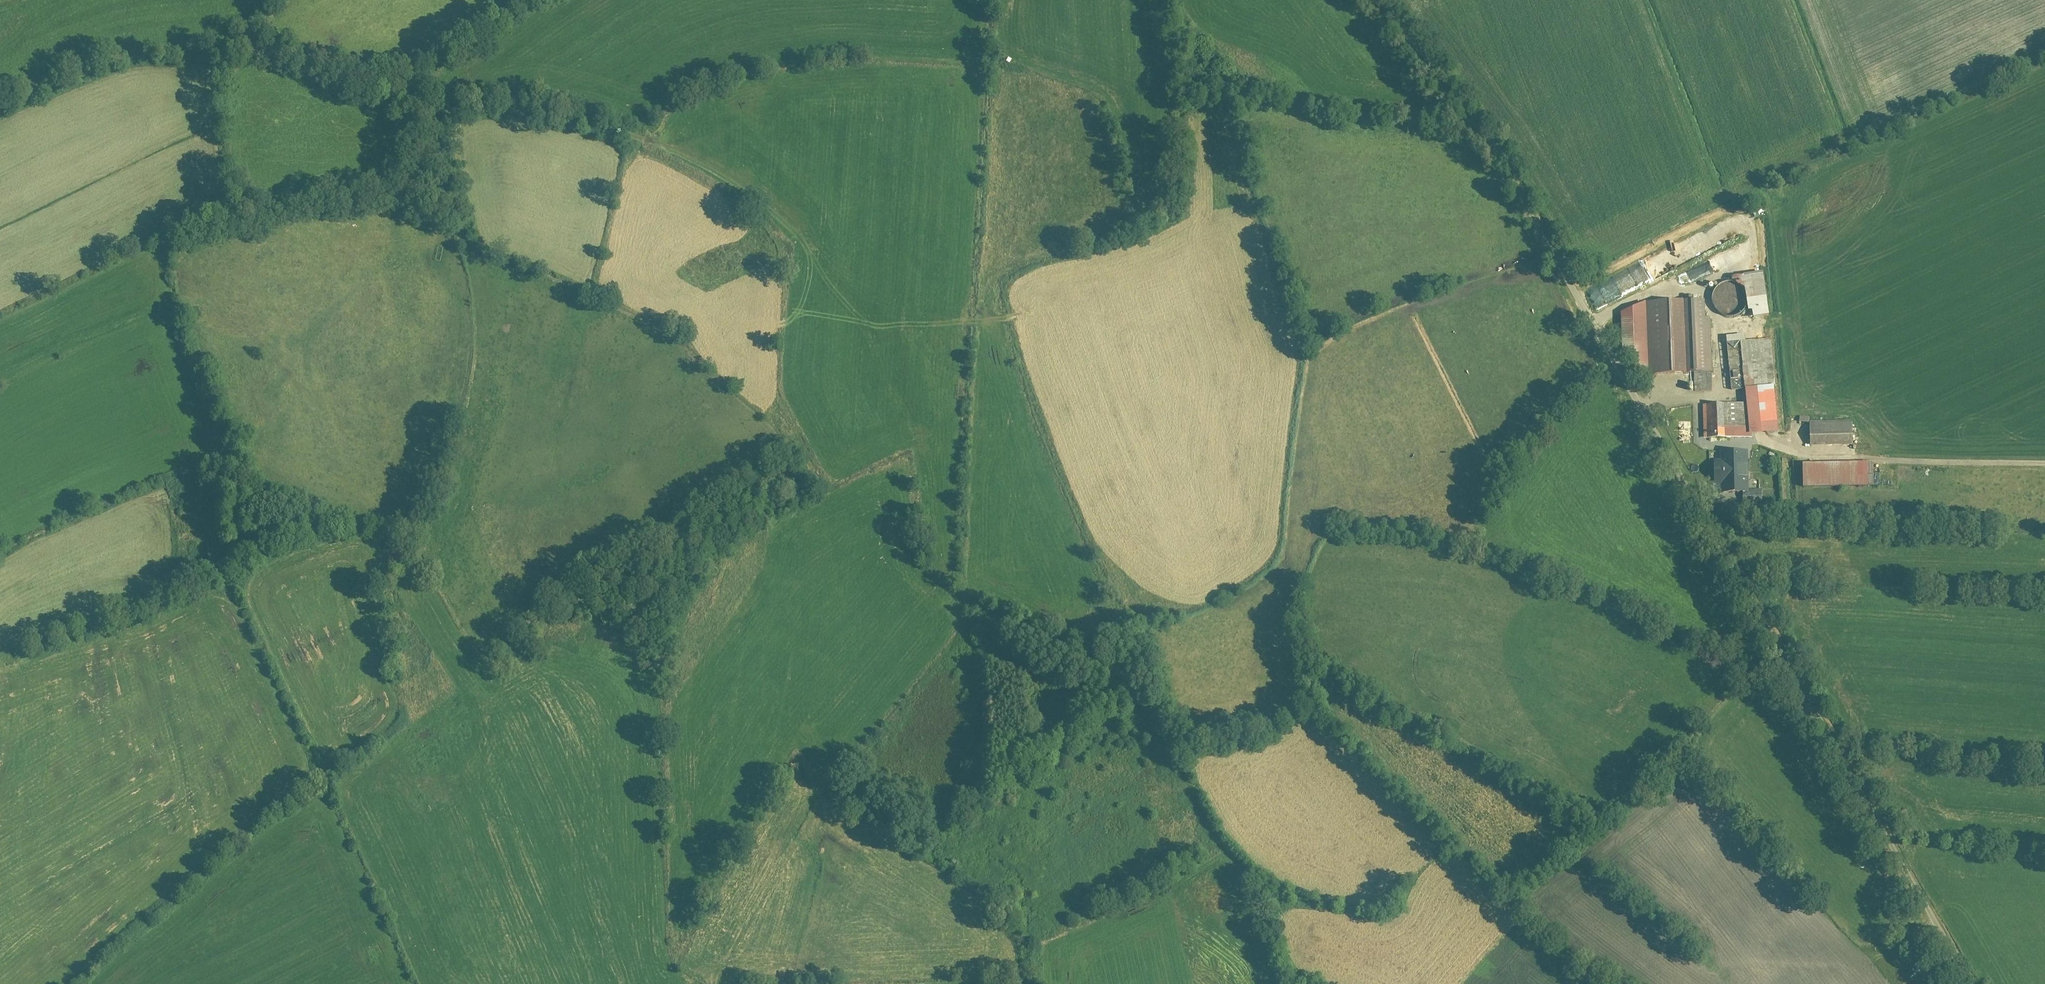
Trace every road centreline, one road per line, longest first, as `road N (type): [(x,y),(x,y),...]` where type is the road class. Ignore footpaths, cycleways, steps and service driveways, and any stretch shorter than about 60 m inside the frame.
road 1 (residential): [(1973,983),(1462,107),(1381,0)]
road 2 (track): [(1864,463),(2044,464)]

